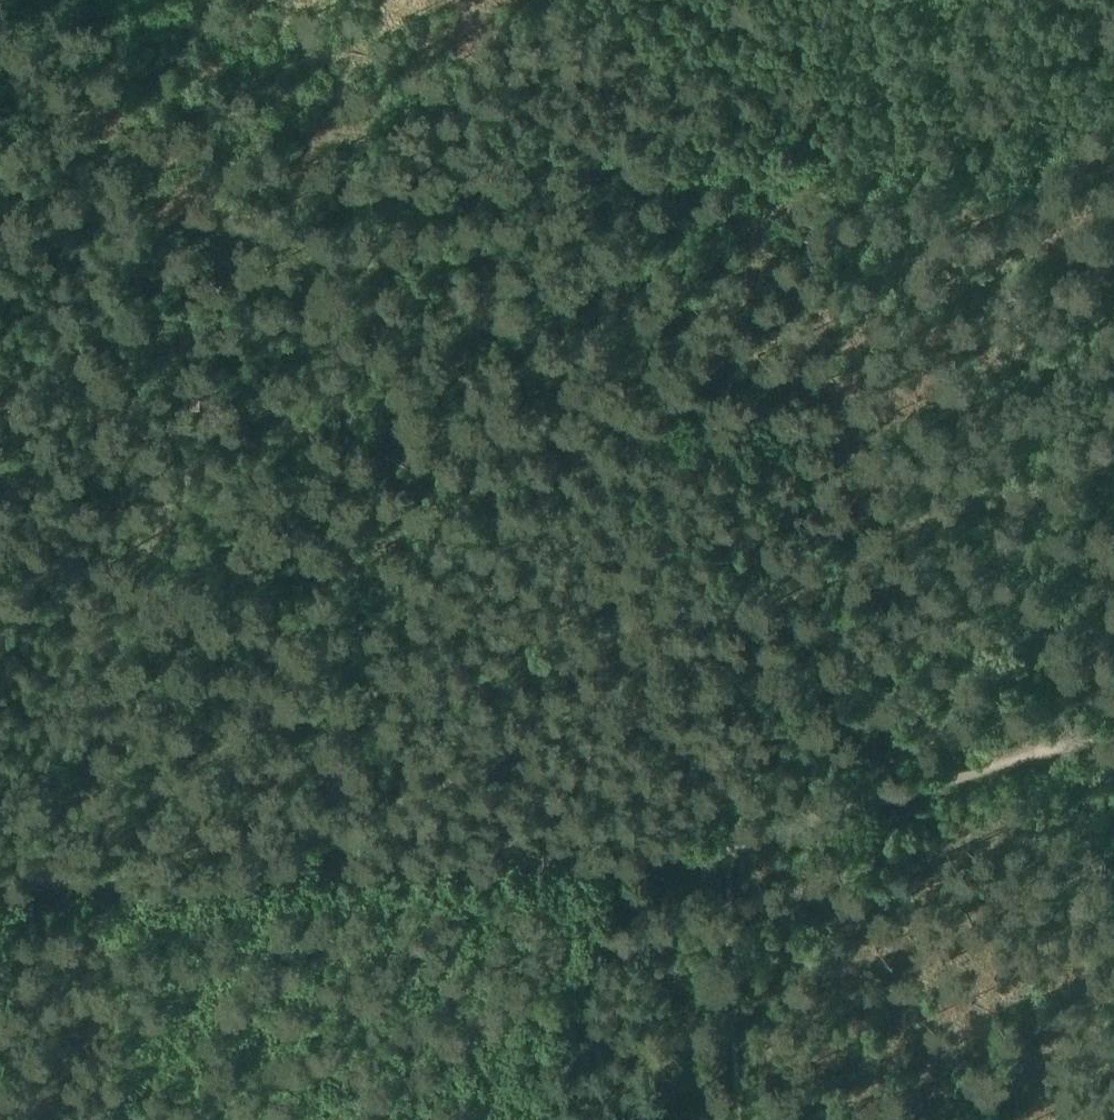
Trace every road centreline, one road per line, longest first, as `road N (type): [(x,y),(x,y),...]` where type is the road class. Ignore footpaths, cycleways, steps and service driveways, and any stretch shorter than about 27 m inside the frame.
road 1 (track): [(0,886),(726,845)]
road 2 (track): [(726,845),(986,769)]
road 3 (track): [(986,769),(1113,743)]

